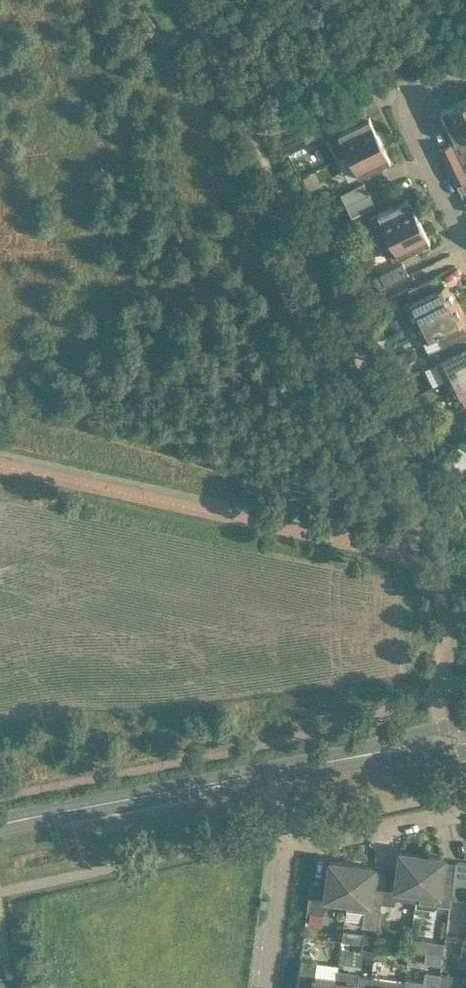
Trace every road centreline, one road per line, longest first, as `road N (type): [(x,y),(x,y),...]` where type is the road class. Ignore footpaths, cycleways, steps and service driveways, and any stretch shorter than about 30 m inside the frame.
road 1 (tertiary): [(0,824),(264,768)]
road 2 (tertiary): [(264,768),(465,721)]
road 3 (residential): [(276,856),(465,813)]
road 4 (residential): [(465,242),(399,101)]
road 5 (unclassified): [(262,987),(276,856)]

